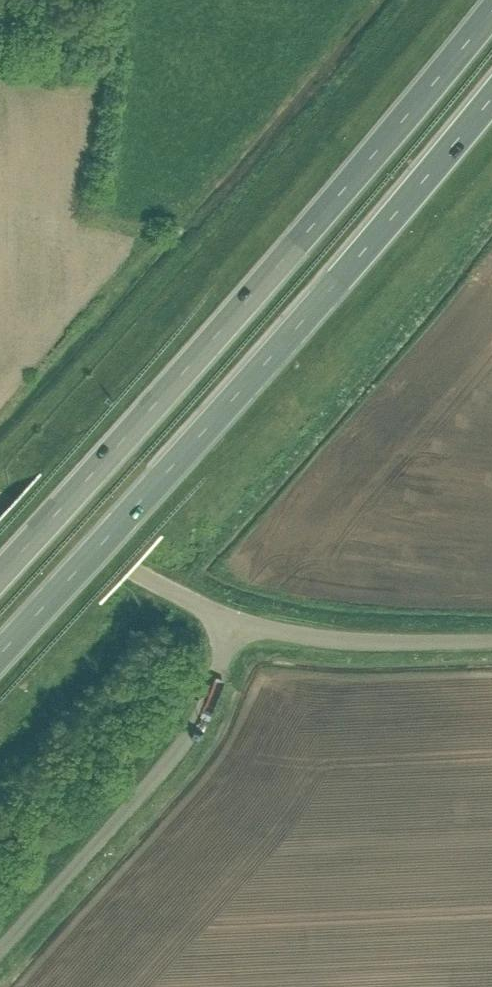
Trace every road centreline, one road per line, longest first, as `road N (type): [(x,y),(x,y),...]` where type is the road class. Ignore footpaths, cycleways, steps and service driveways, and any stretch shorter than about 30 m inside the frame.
road 1 (trunk): [(491,10),(296,250),(0,575)]
road 2 (trunk): [(0,654),(387,226),(491,97)]
road 3 (unclassified): [(0,950),(196,731),(237,618)]
road 4 (unclassified): [(237,618),(0,501)]
road 5 (unclassified): [(237,618),(363,640),(491,641)]

